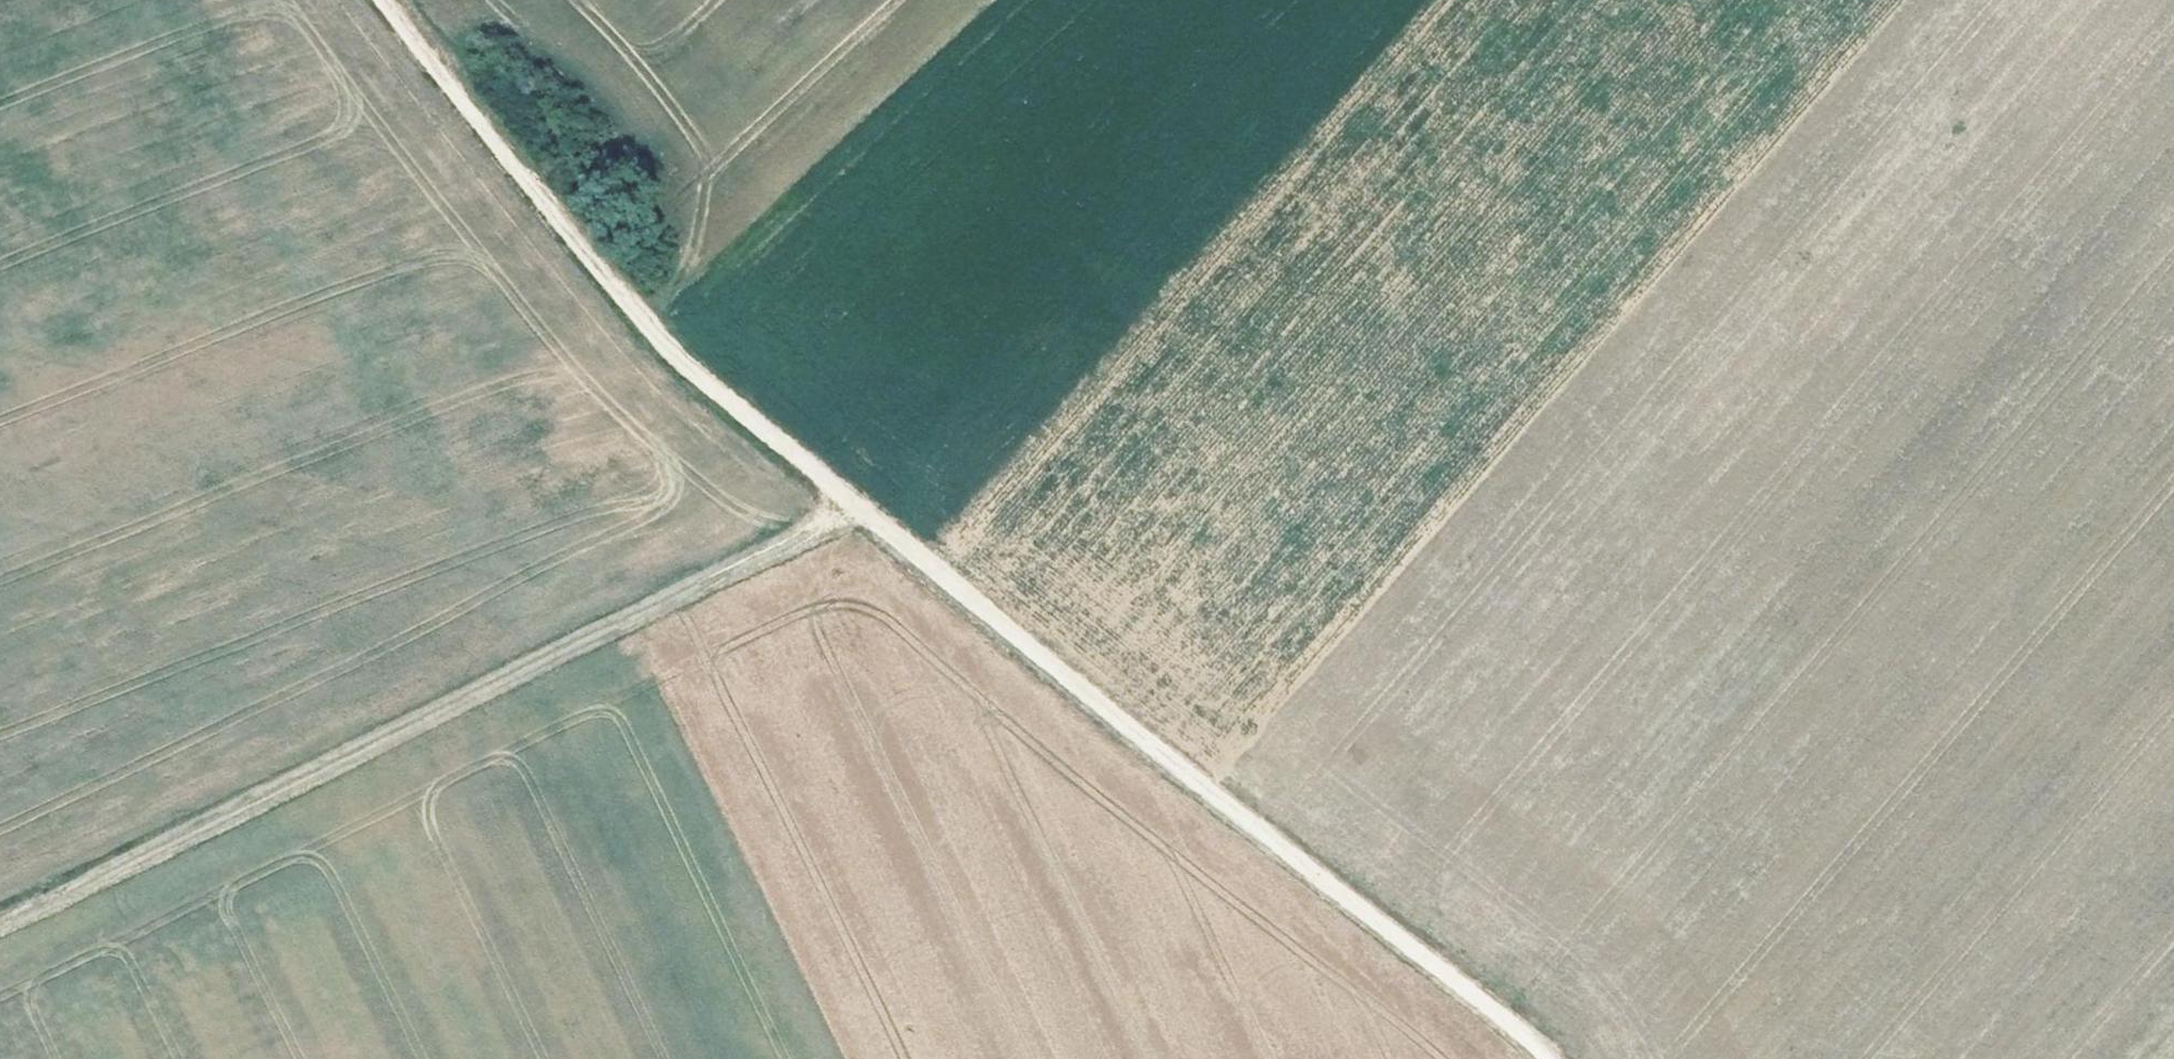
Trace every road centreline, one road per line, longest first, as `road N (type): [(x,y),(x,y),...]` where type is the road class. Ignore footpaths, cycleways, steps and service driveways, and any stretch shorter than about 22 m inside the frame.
road 1 (track): [(0,921),(760,557),(865,522),(1527,1024),(1554,1058)]
road 2 (track): [(849,523),(829,488),(655,328),(385,0)]

